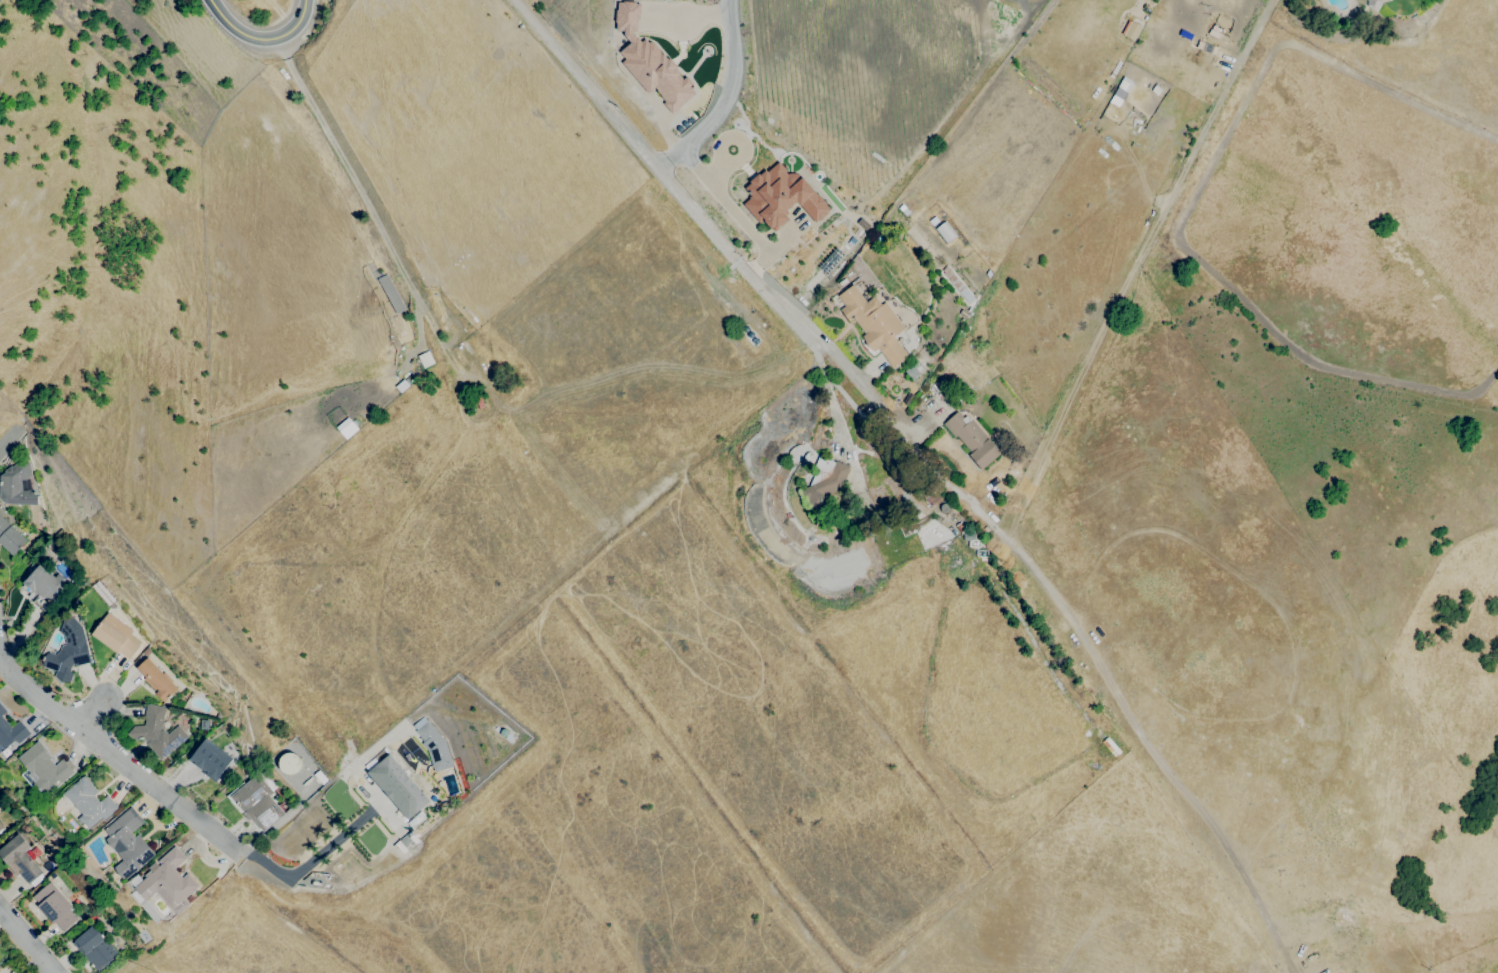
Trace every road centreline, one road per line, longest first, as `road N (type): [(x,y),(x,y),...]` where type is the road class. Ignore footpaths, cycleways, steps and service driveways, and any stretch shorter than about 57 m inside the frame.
road 1 (residential): [(865,395),(757,289),(510,0)]
road 2 (residential): [(0,662),(235,851)]
road 3 (residential): [(657,172),(725,97),(732,60),(727,0)]
road 4 (secondary): [(212,0),(246,37),(262,40),(290,29),(302,0)]

